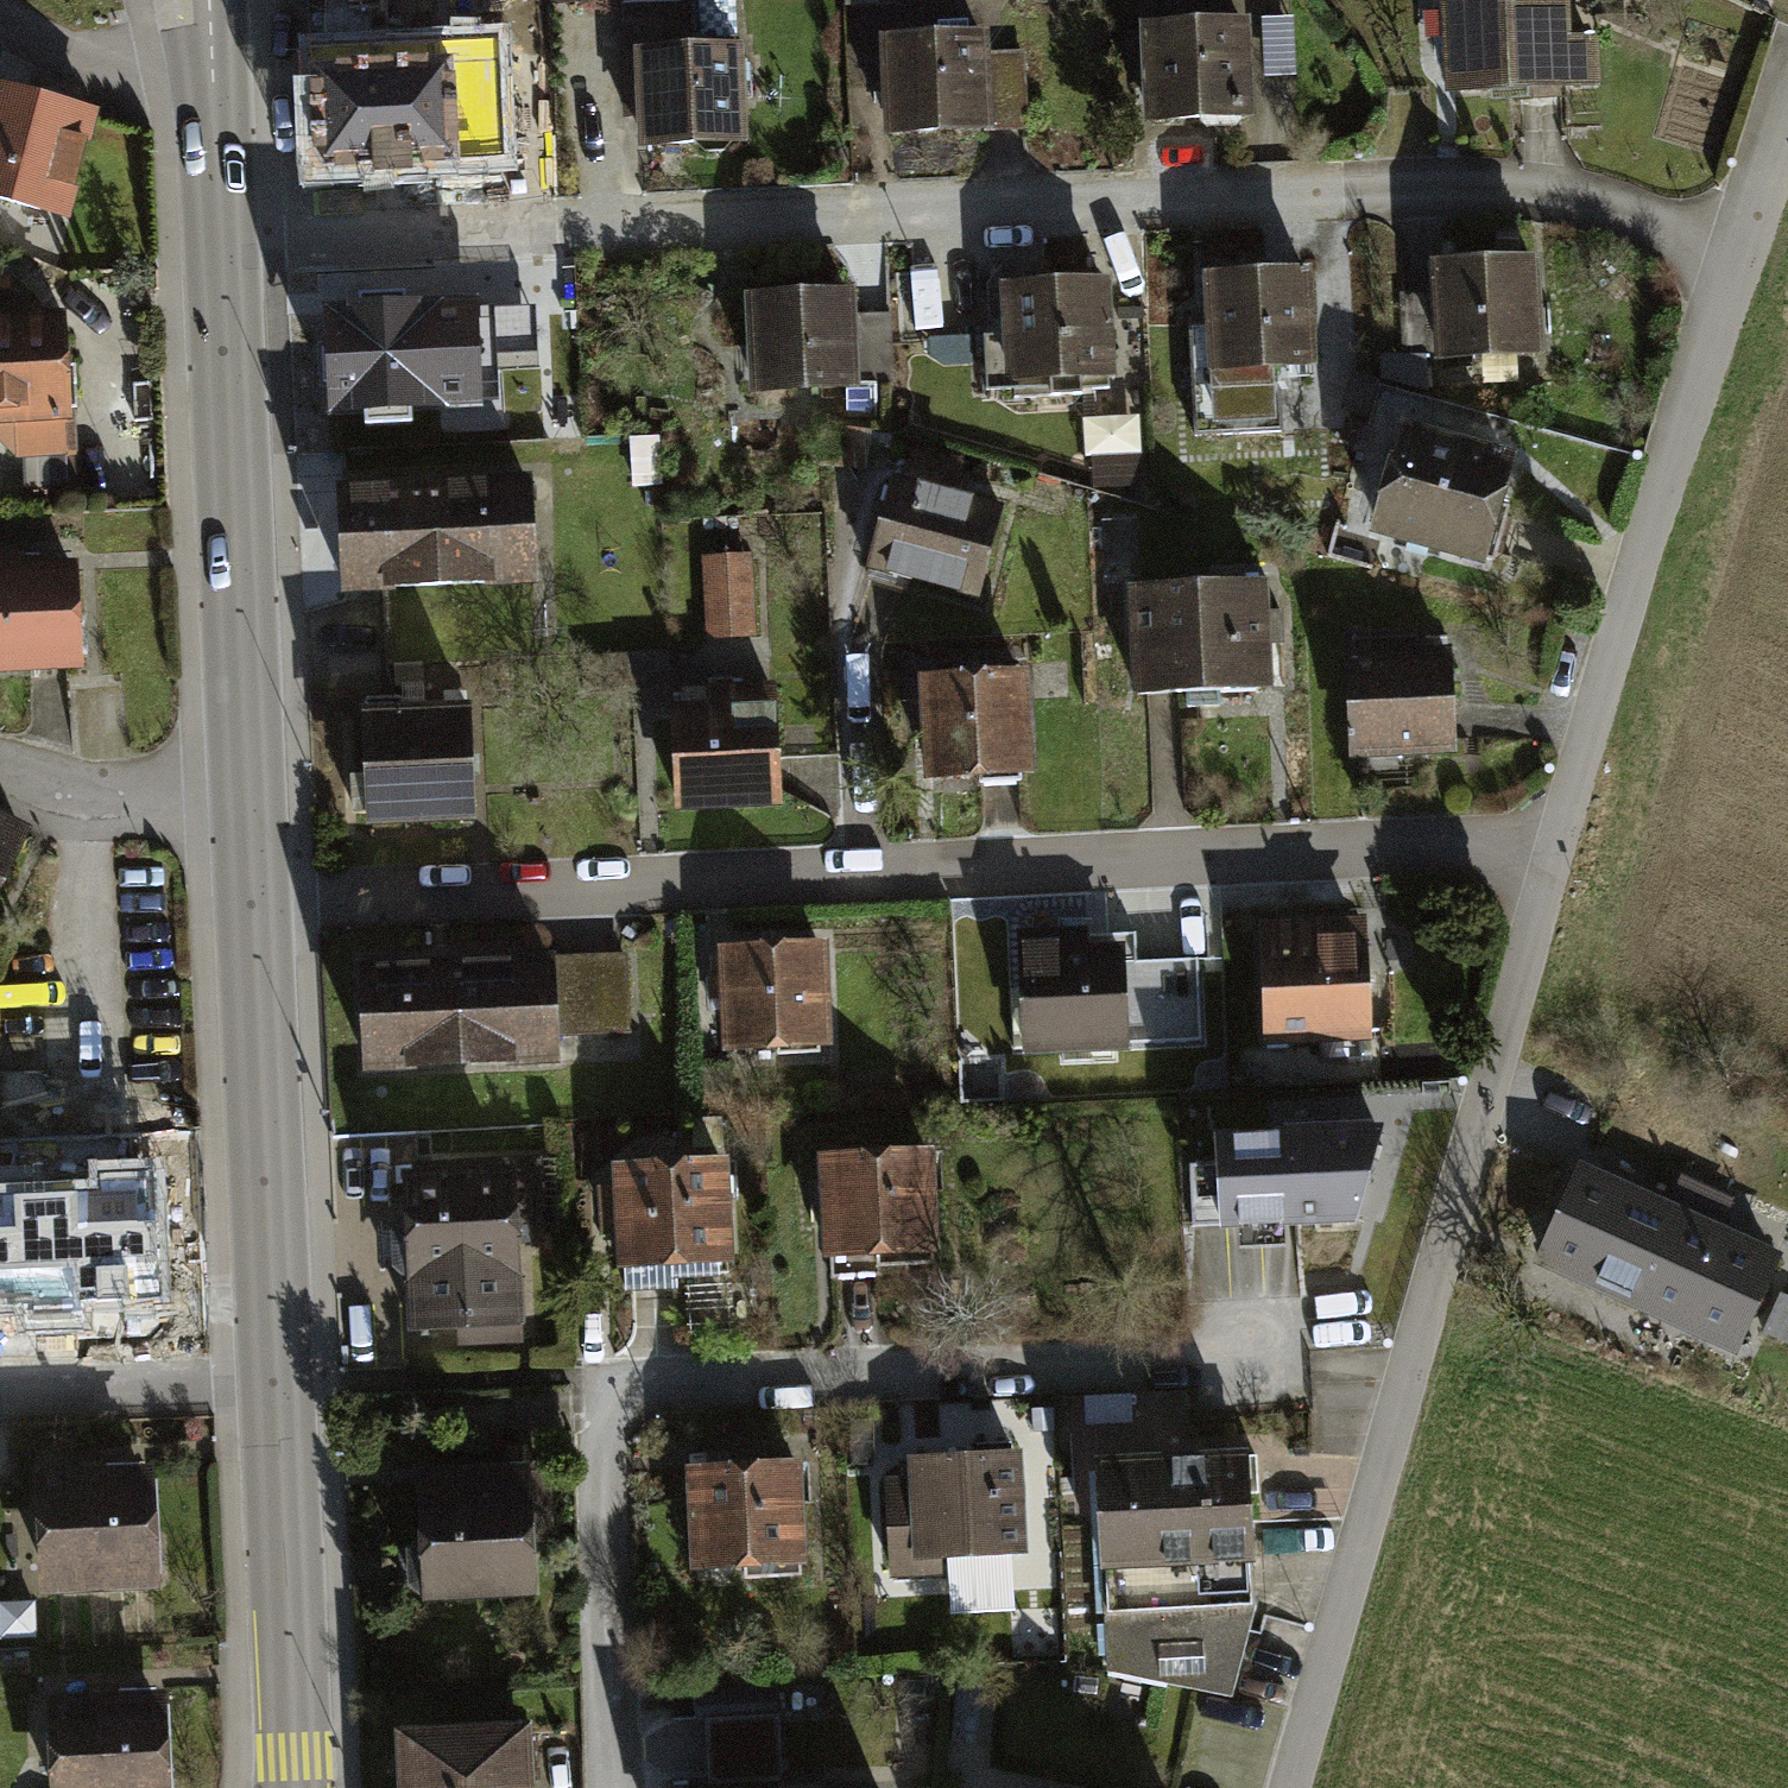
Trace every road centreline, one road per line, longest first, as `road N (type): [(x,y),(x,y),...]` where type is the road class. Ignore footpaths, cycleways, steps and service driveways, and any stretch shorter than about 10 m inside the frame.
road 1 (residential): [(228,244),(1544,196),(1664,227),(1739,258)]
road 2 (residential): [(255,900),(1553,853)]
road 3 (residential): [(1260,1361),(602,1389),(607,1787)]
road 4 (residential): [(1289,1787),(1553,853)]
road 5 (secondary): [(228,244),(255,900)]
road 6 (residential): [(1553,853),(1645,538),(1739,258)]
road 7 (secondary): [(255,900),(278,1393)]
road 8 (secondary): [(278,1393),(294,1787)]
road 9 (residential): [(278,1393),(0,1401)]
road 10 (residential): [(0,21),(101,73),(212,72)]
road 11 (secondary): [(212,72),(228,244)]
road 12 (residential): [(1739,258),(1787,133)]

